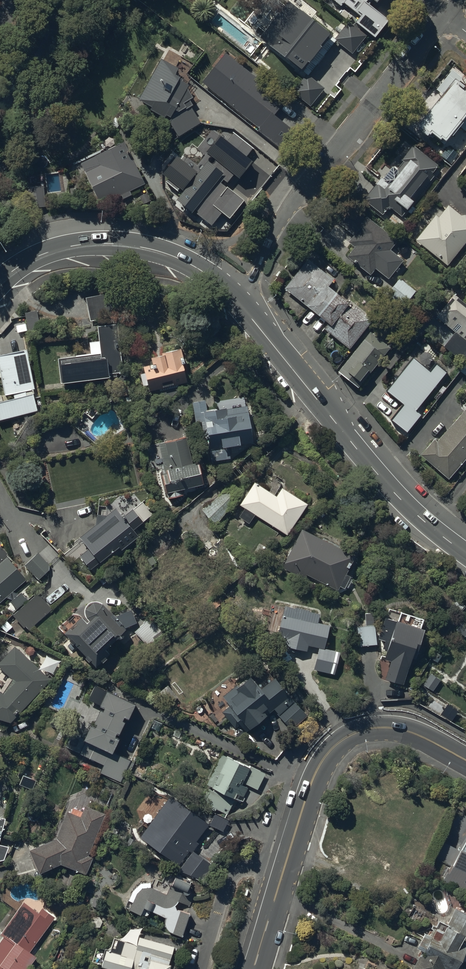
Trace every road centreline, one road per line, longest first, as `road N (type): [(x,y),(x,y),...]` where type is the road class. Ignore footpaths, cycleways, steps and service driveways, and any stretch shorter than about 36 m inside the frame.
road 1 (secondary): [(465,554),(417,513),(244,307)]
road 2 (secondary): [(244,307),(193,266),(132,246),(42,258),(0,289)]
road 3 (residential): [(277,225),(446,15)]
road 4 (secondary): [(287,861),(318,768),(352,735),(399,729),(465,760)]
road 5 (residential): [(200,968),(228,881),(245,868),(287,861)]

